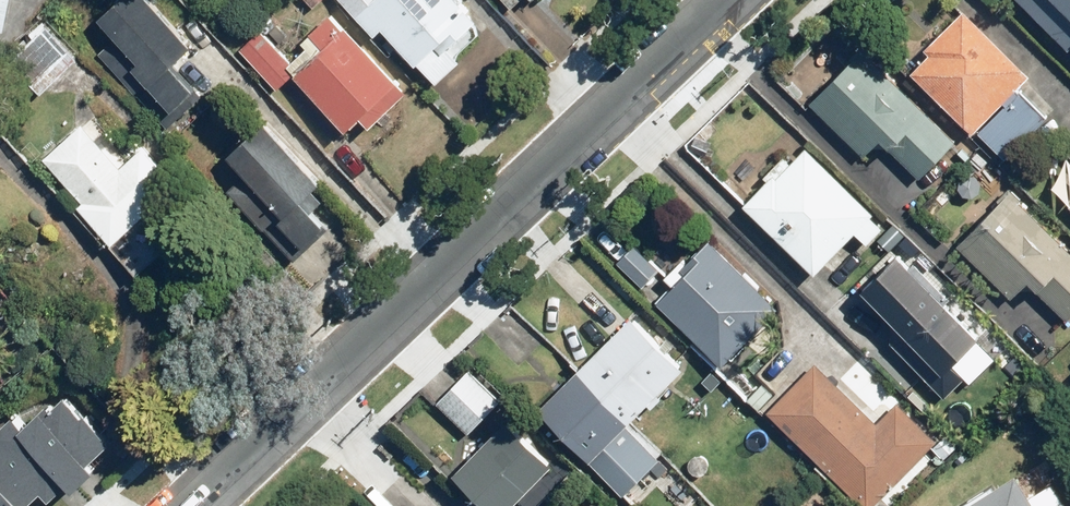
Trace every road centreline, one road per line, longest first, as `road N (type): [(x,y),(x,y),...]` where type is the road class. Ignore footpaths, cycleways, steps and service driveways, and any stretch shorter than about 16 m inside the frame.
road 1 (residential): [(726,0),(193,505)]

